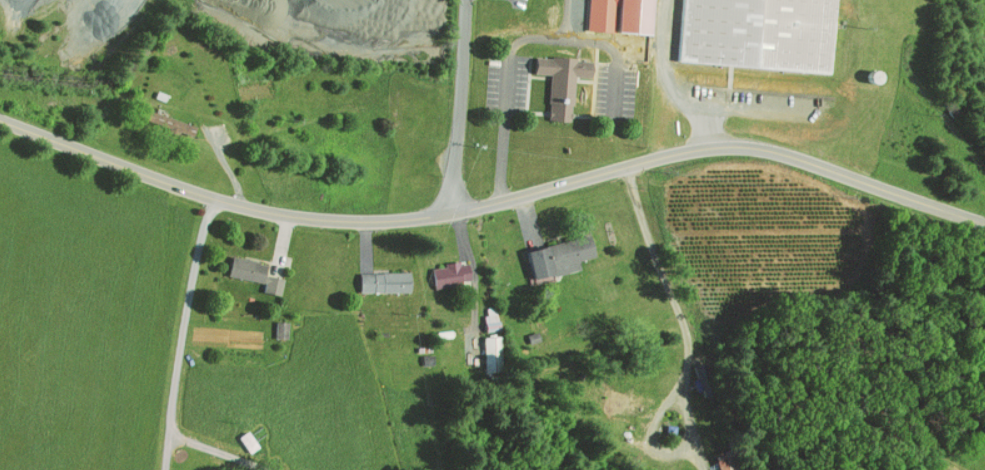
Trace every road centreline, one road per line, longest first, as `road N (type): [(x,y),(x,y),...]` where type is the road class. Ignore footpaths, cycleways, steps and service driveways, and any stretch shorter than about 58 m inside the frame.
road 1 (tertiary): [(0,121),(215,200),(317,220),(464,212),(680,154),(738,148),(781,154),(984,224)]
road 2 (residential): [(625,168),(687,336),(685,403),(707,469)]
road 3 (residential): [(451,214),(465,0)]

